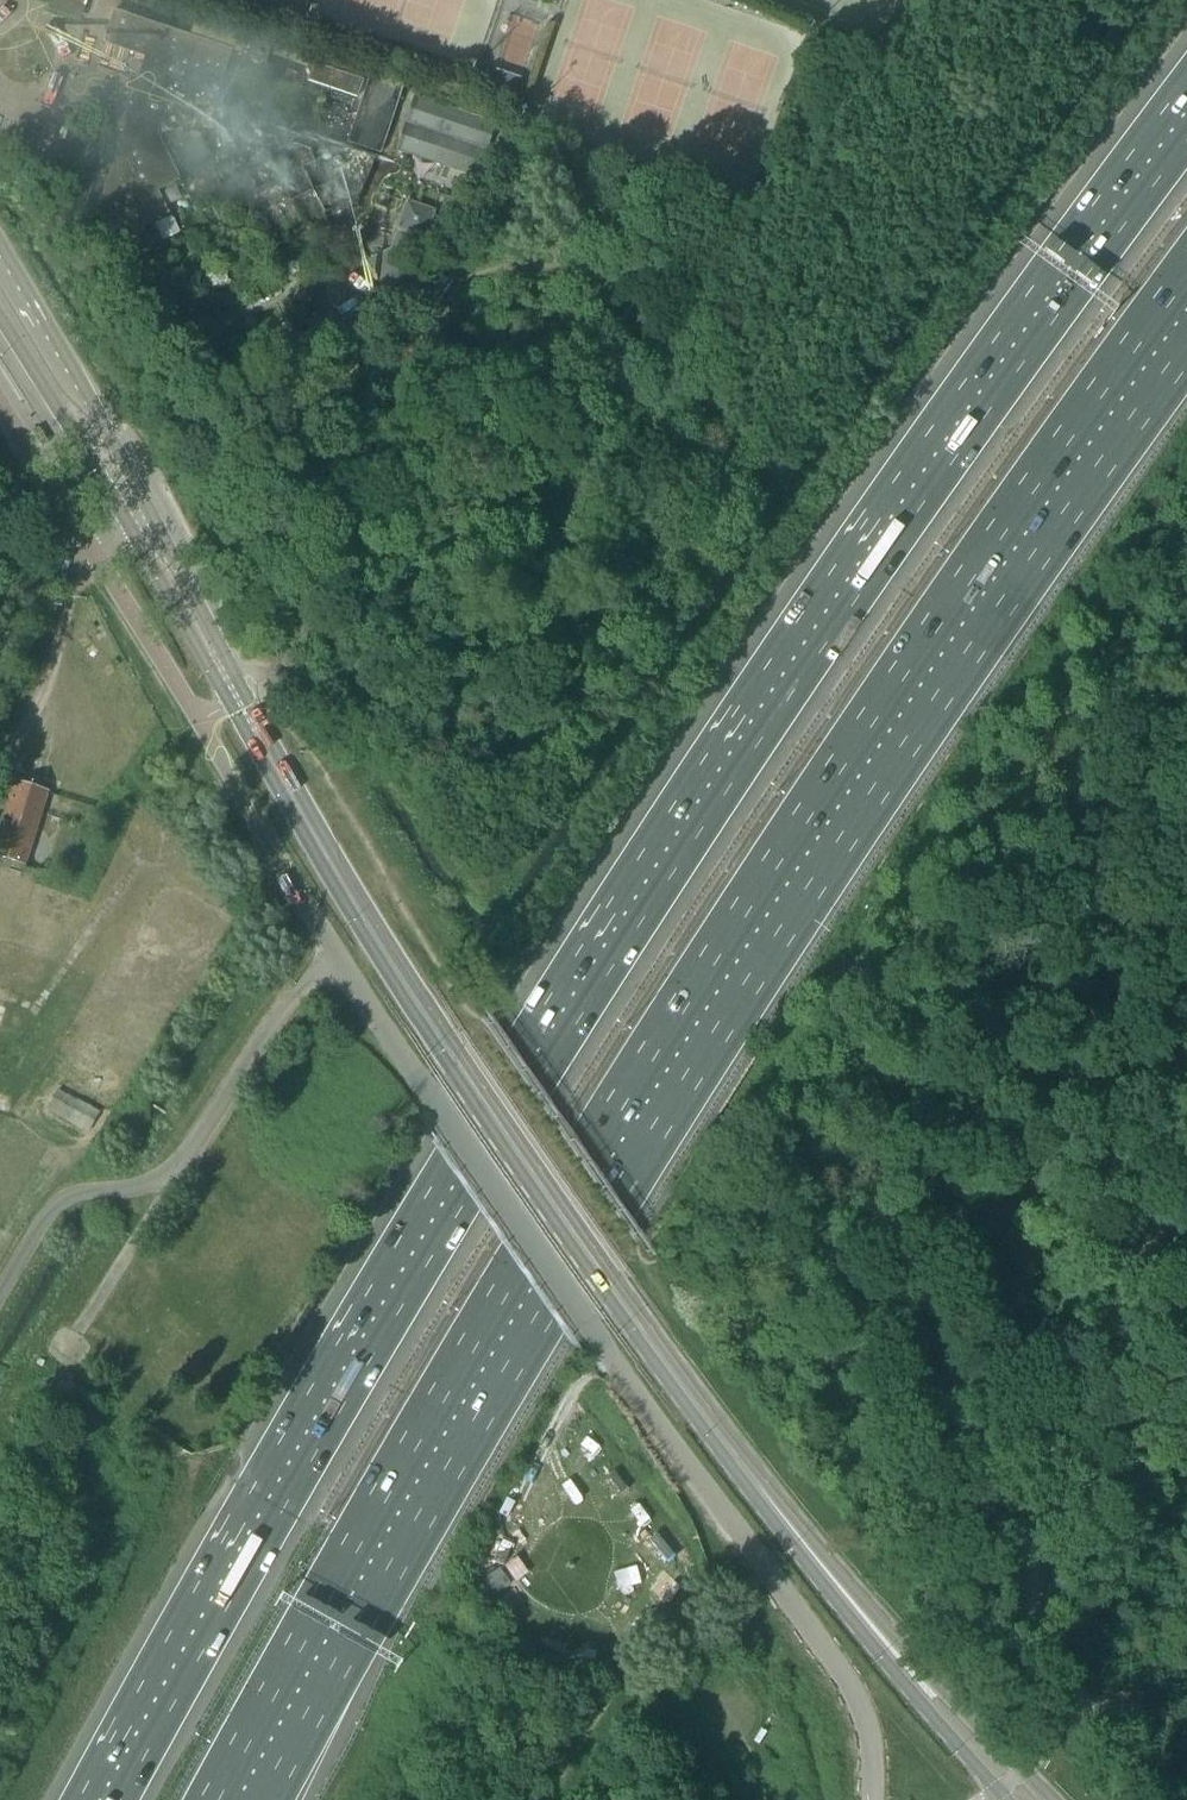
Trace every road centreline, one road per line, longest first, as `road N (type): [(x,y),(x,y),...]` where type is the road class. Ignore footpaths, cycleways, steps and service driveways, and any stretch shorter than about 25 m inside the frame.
road 1 (motorway): [(1186,143),(890,552),(611,968),(397,1315),(121,1799)]
road 2 (motorway): [(210,1799),(468,1343),(682,999),(969,570),(1186,267)]
road 3 (secondary): [(1015,1786),(760,1492),(611,1292),(364,922),(136,519)]
road 4 (unclassified): [(876,1799),(873,1728),(840,1666),(589,1329),(334,953)]
road 5 (track): [(1041,1628),(1035,1581),(1044,1538),(1186,1136)]
road 6 (secondary): [(136,519),(109,437),(0,260)]
road 7 (secondary): [(0,318),(98,475),(136,519)]

